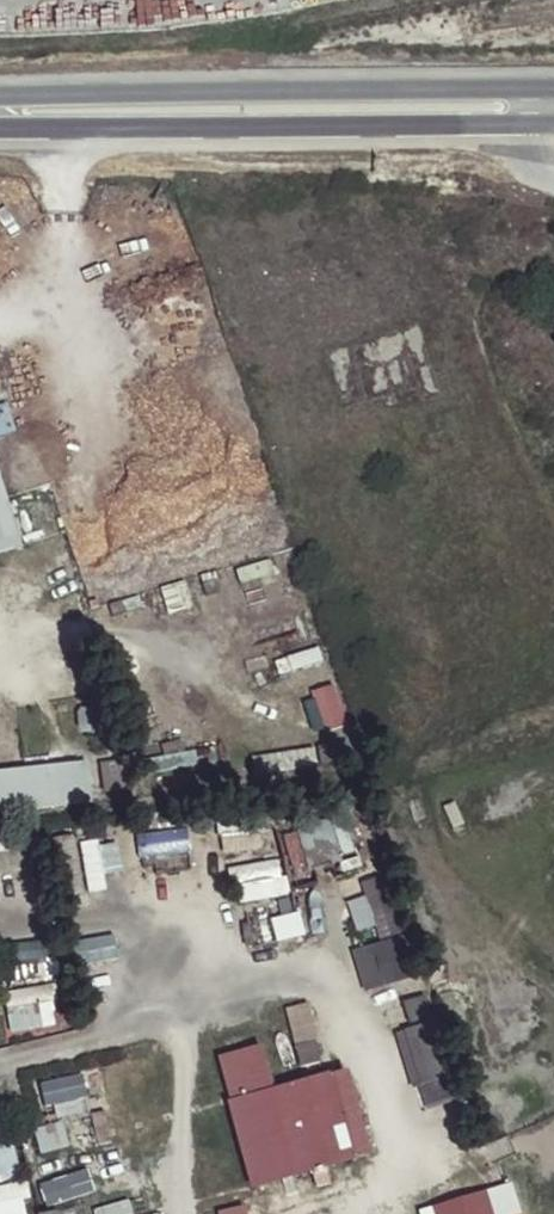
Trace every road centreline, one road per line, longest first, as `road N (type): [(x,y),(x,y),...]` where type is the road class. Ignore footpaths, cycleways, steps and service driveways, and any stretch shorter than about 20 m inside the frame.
road 1 (primary): [(553,85),(0,96)]
road 2 (primary): [(0,131),(553,127)]

